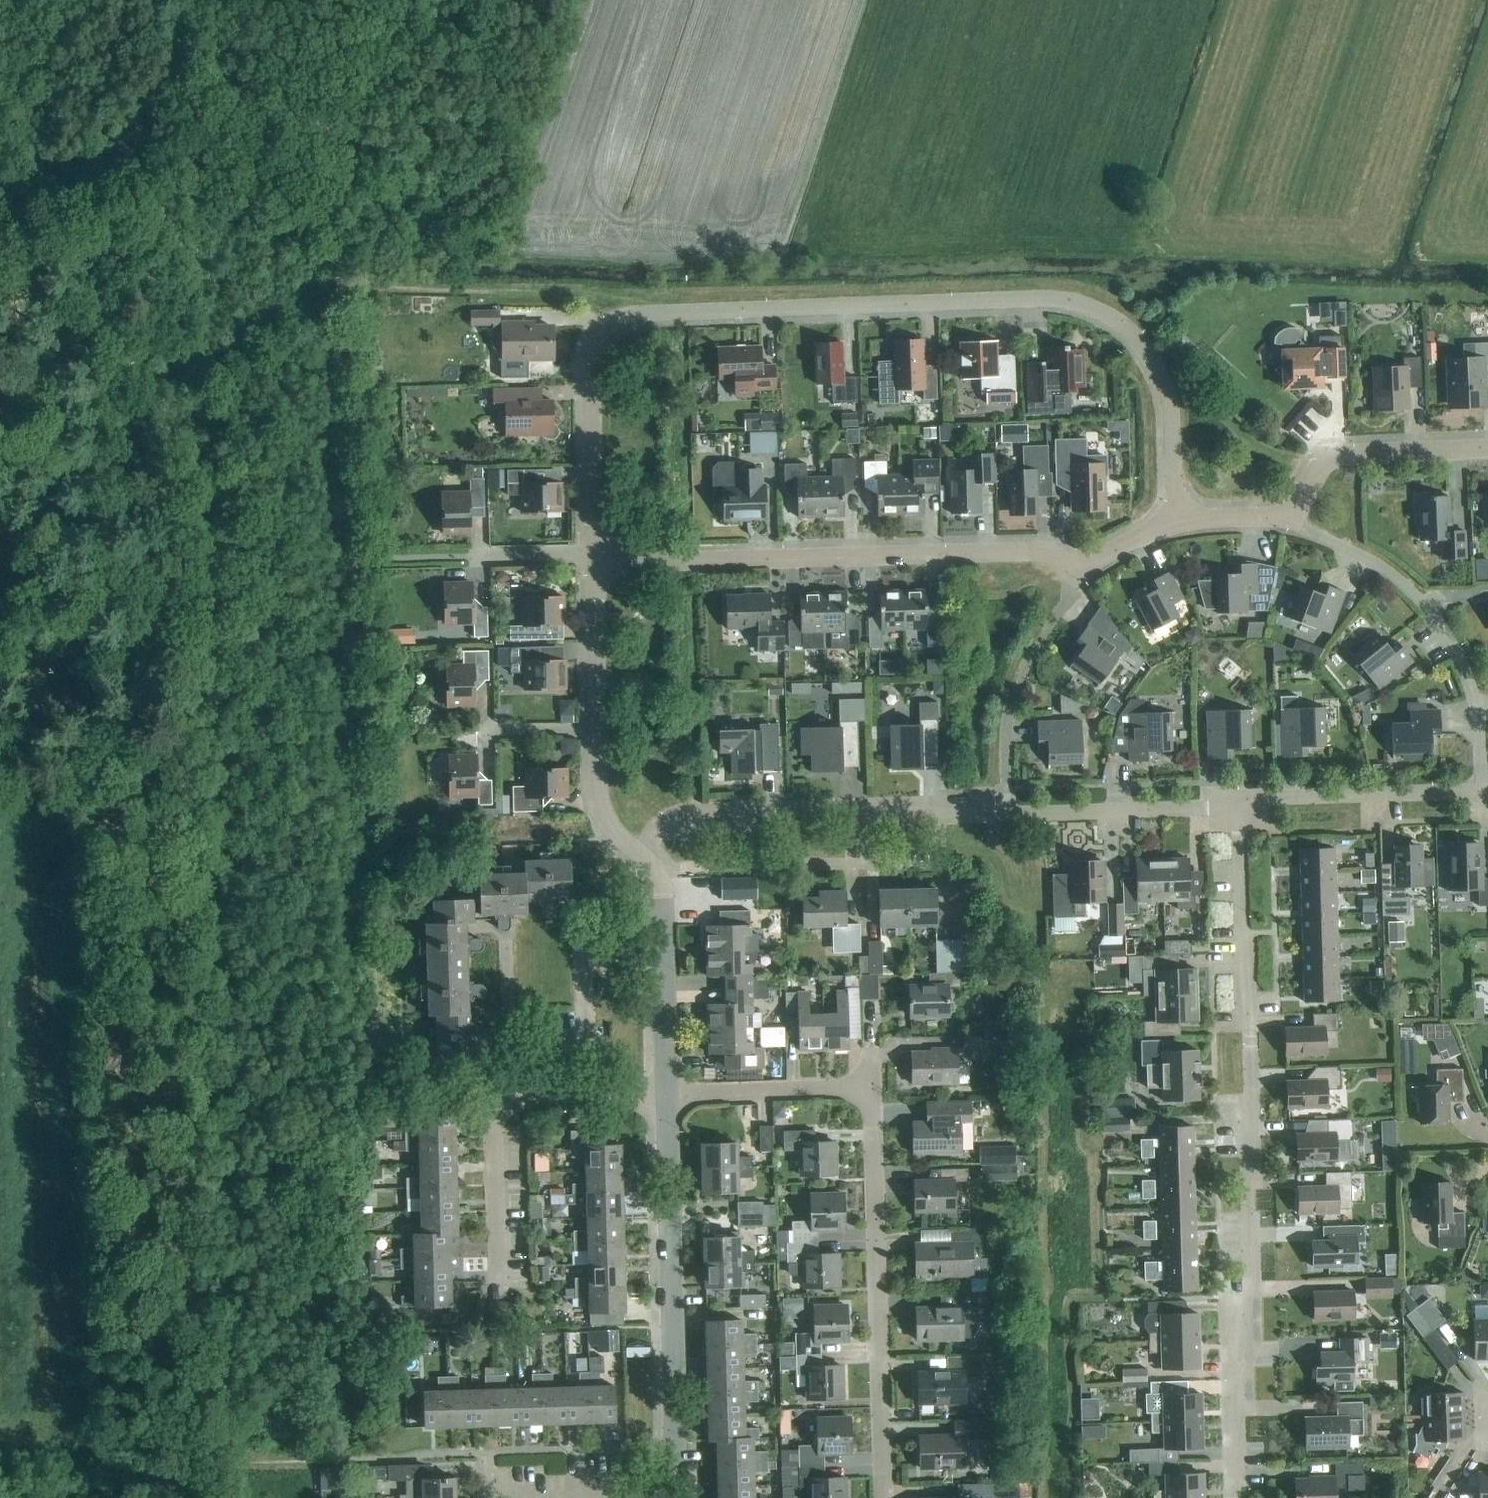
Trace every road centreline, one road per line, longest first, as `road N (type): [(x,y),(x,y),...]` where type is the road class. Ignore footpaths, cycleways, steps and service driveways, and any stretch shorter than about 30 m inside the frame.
road 1 (residential): [(594,555),(593,347),(617,320),(636,315),(1033,300),(1097,310),(1134,337),(1162,380),(1175,524)]
road 2 (residential): [(1234,1497),(1232,1418),(1251,1279),(1239,803)]
road 3 (residential): [(594,565),(1034,552),(1076,573)]
road 4 (unclassified): [(638,1497),(659,1481),(675,1446),(666,1096)]
road 5 (residential): [(883,1497),(873,1114),(863,1096)]
road 6 (unclassified): [(1007,815),(929,808),(702,812),(678,817),(638,853)]
road 7 (residential): [(1482,793),(1469,689),(1435,621),(1388,573),(1307,536),(1284,516)]
road 8 (residential): [(499,1287),(499,1104),(666,1096)]
road 9 (tertiary): [(0,186),(83,170),(145,130),(177,86),(207,0)]
road 10 (unclassified): [(666,1096),(661,899),(657,875),(638,853)]
road 11 (unclassified): [(1482,793),(1239,803)]
road 12 (unclassified): [(1239,803),(1007,815)]
road 13 (residential): [(1487,450),(1340,456),(1325,463),(1284,516)]
road 14 (track): [(298,207),(366,0)]
road 15 (residential): [(863,1096),(844,1088),(666,1096)]
road 16 (residential): [(596,732),(594,565)]
road 17 (residential): [(638,853),(604,816),(596,732)]
road 18 (residential): [(471,558),(594,555)]

